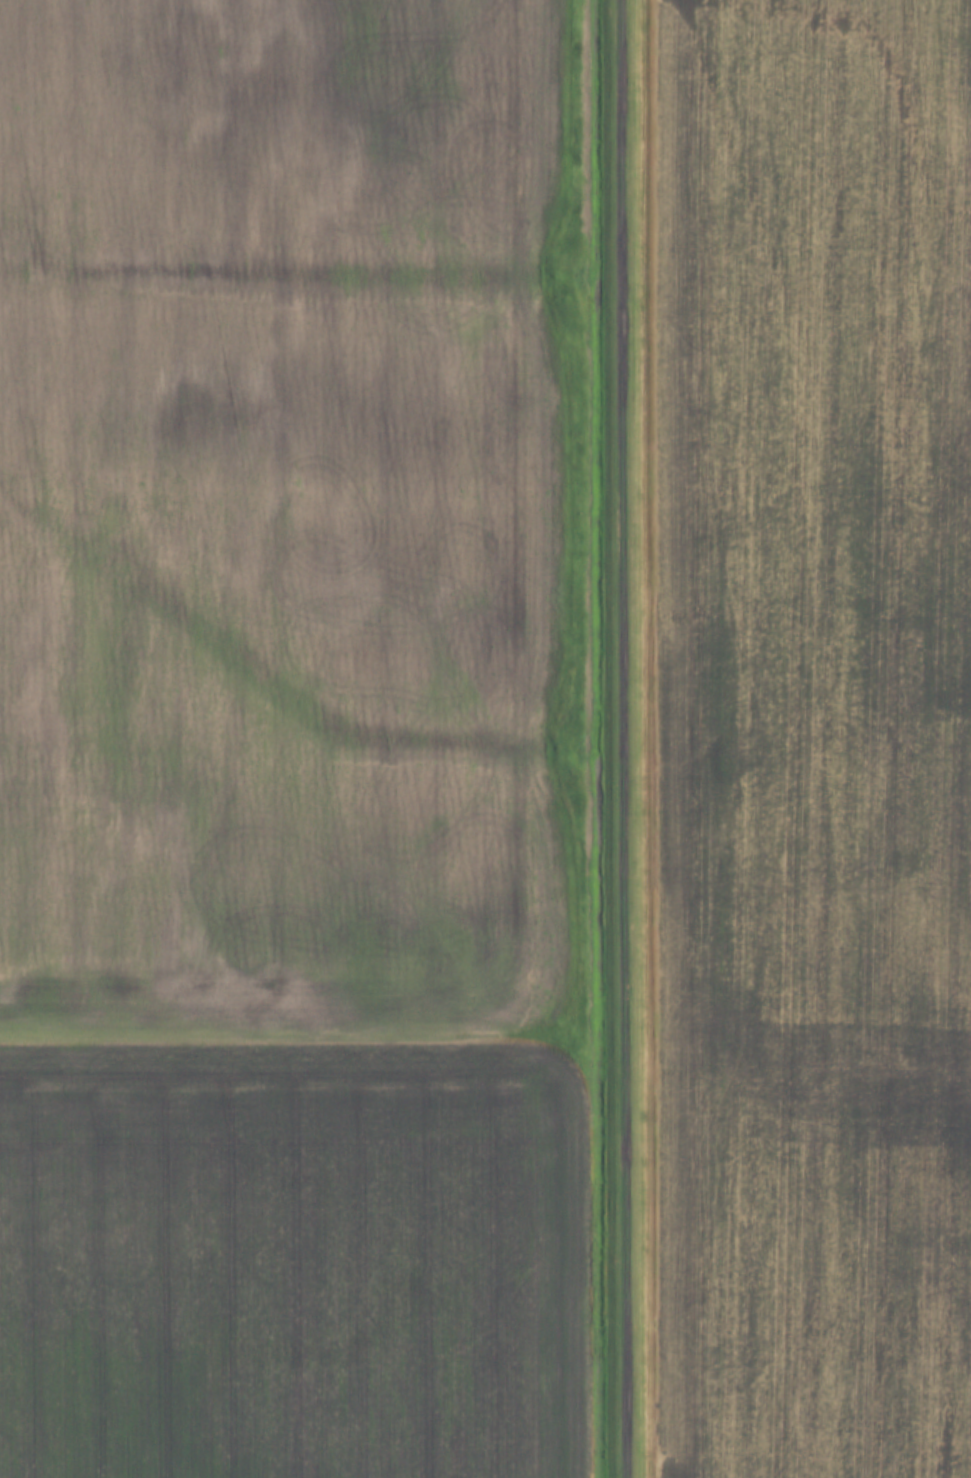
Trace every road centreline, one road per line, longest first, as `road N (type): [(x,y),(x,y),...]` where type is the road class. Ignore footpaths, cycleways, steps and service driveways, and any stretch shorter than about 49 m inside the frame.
road 1 (track): [(629,1477),(624,0)]

